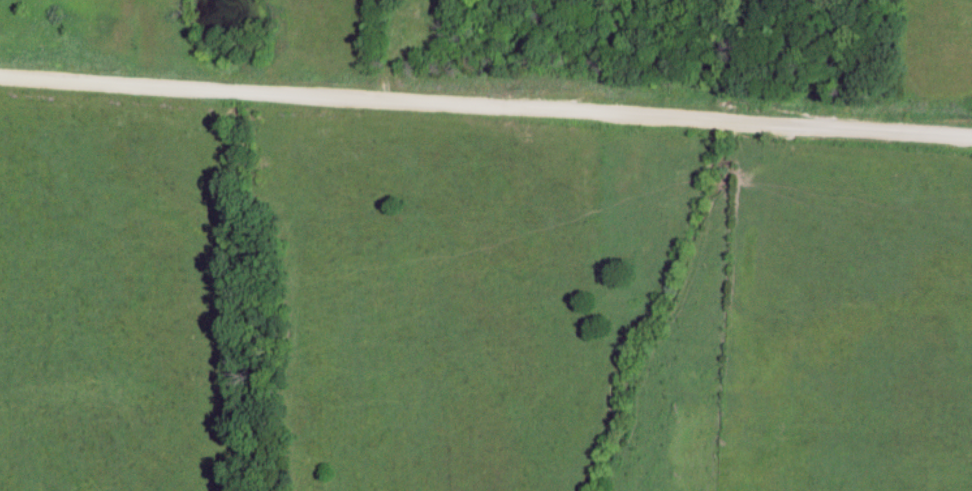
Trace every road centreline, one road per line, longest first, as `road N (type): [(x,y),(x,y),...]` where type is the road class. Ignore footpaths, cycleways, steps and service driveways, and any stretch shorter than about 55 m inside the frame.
road 1 (residential): [(971,137),(0,72)]

